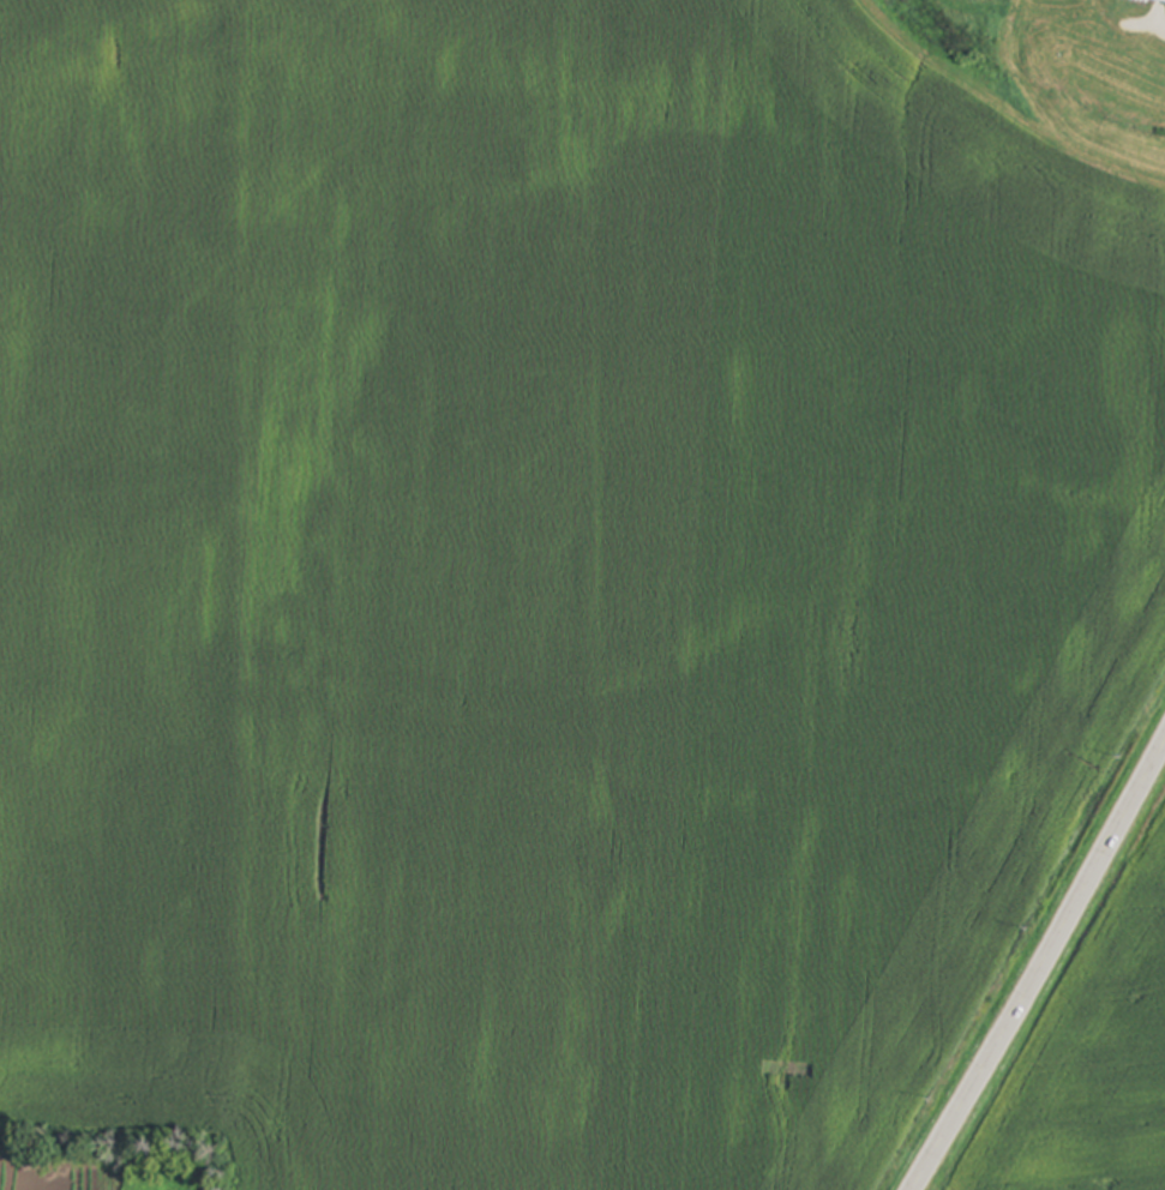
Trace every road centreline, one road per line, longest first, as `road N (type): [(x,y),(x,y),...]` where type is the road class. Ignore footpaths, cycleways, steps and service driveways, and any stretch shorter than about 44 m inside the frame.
road 1 (secondary): [(919,1189),(1164,749)]

